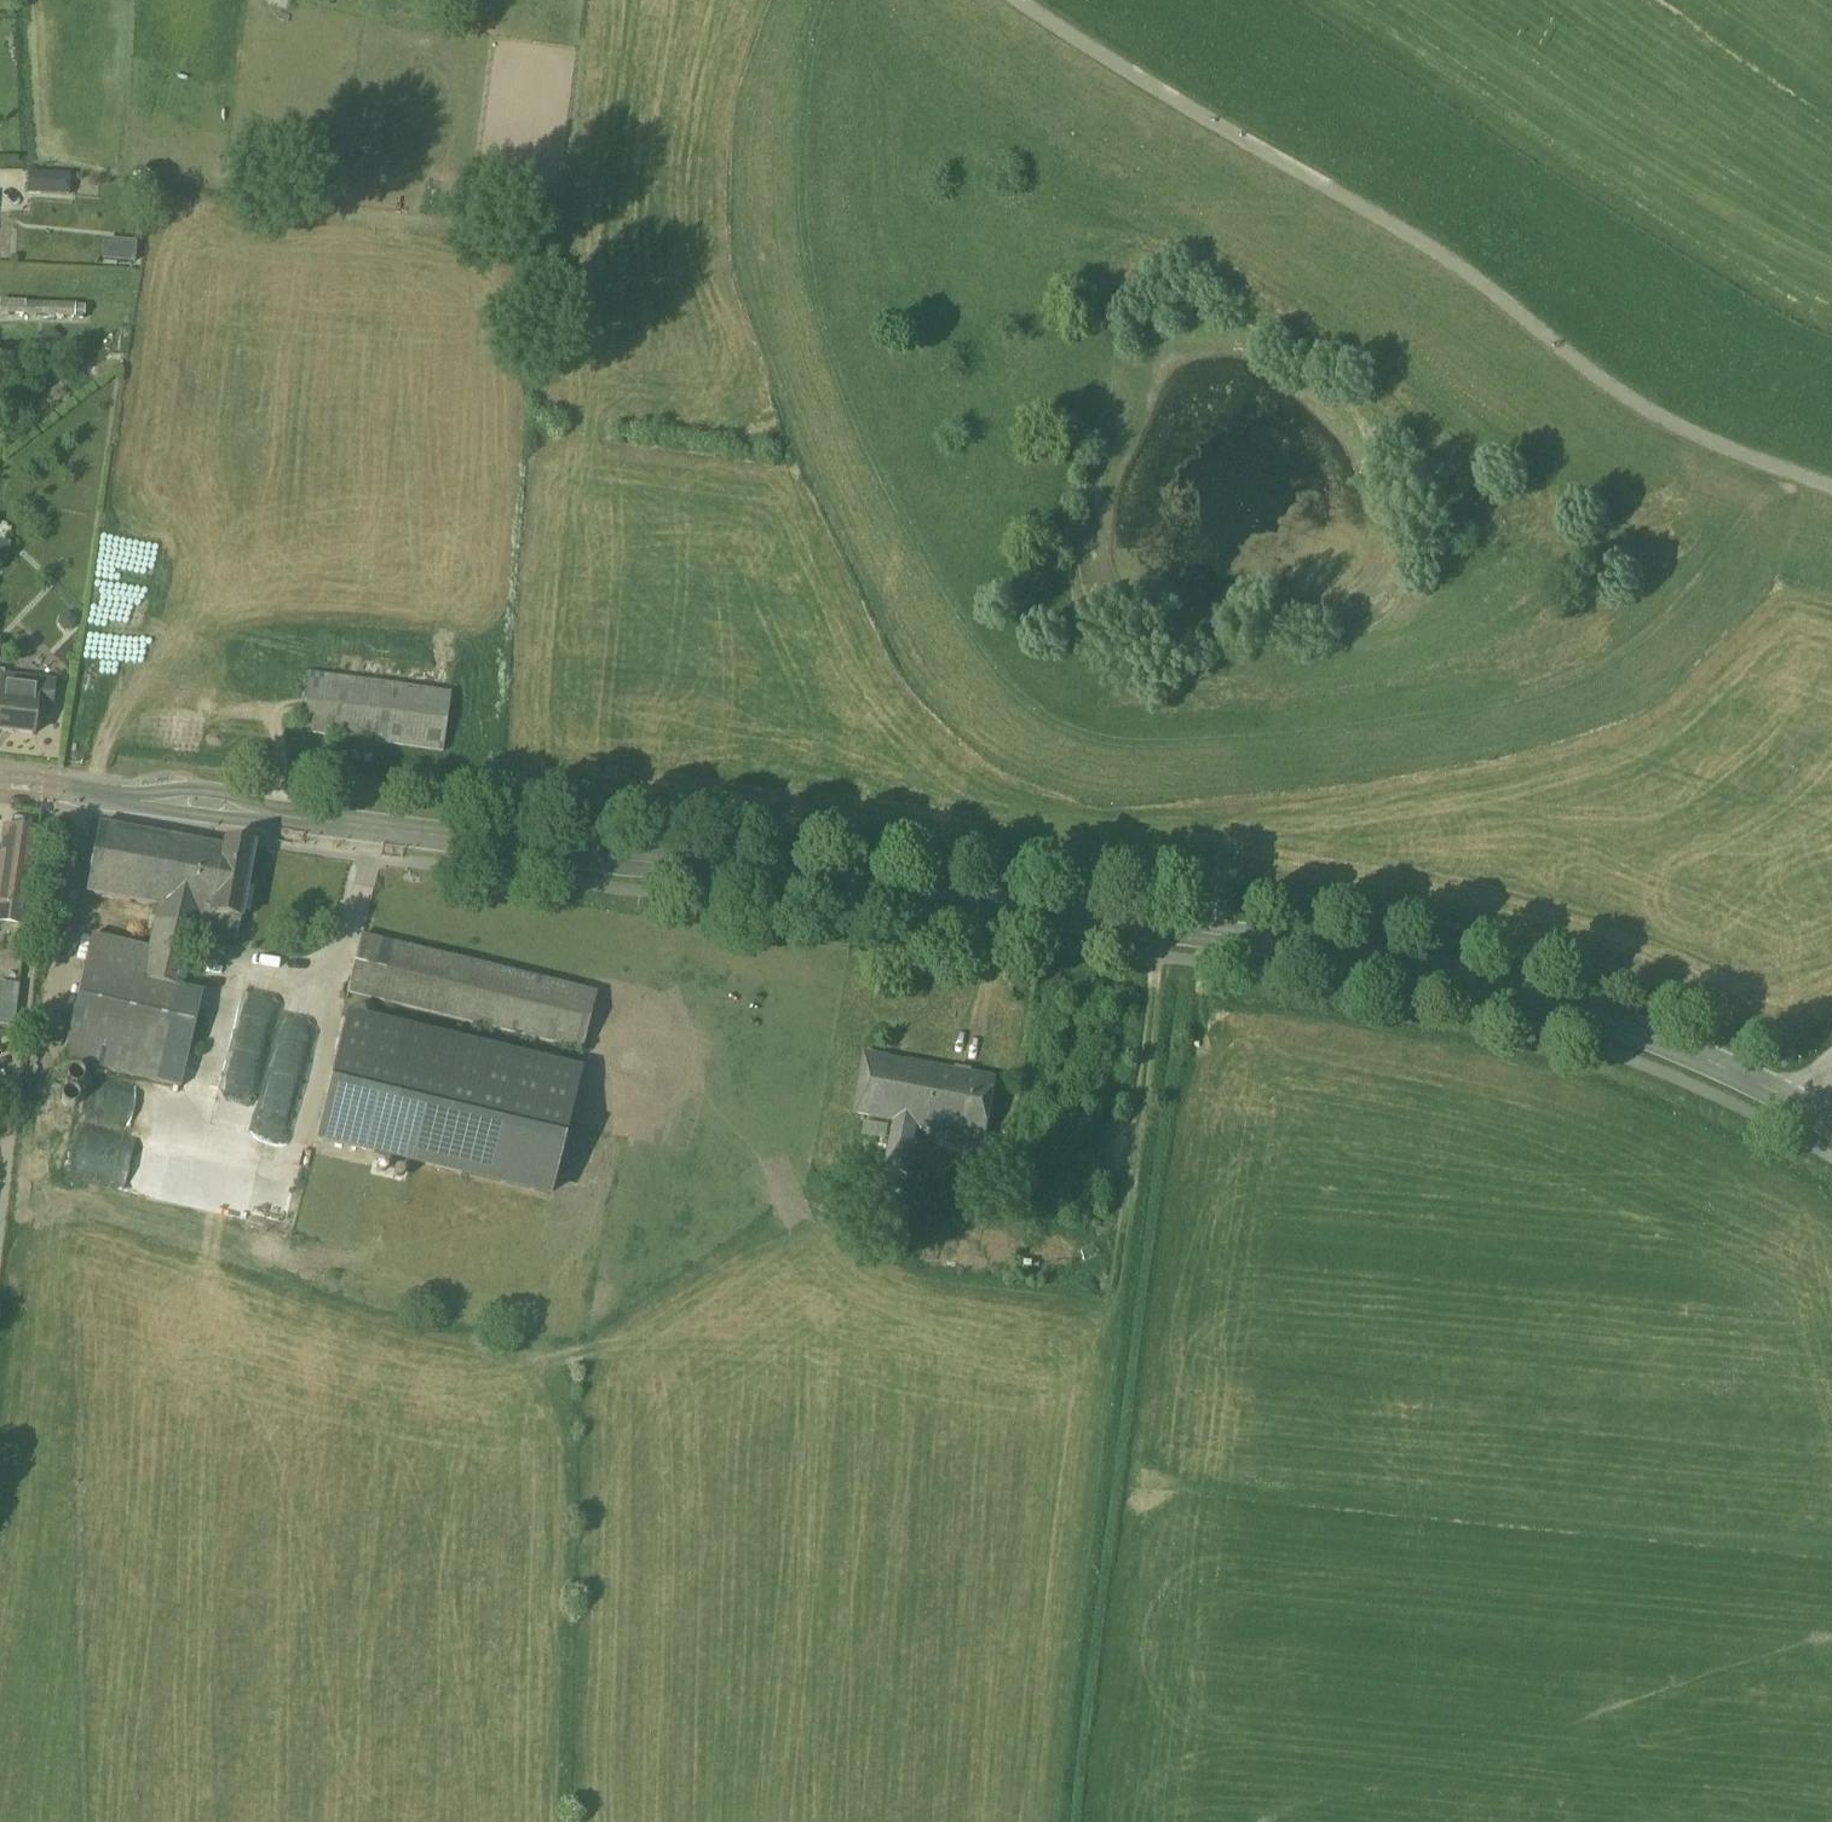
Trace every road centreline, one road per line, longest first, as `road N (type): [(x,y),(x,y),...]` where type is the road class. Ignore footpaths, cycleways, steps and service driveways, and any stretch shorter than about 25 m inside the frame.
road 1 (secondary): [(0,780),(1315,949),(1499,985),(1673,1044),(1794,1101)]

